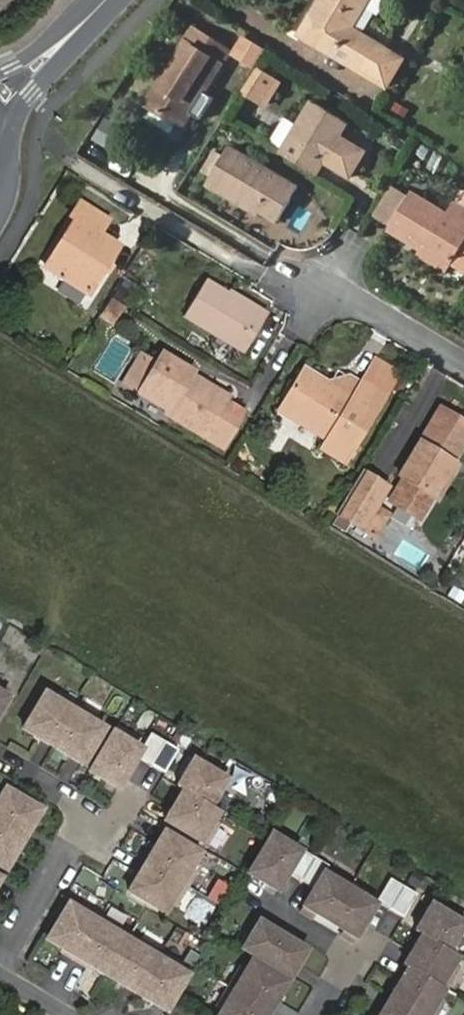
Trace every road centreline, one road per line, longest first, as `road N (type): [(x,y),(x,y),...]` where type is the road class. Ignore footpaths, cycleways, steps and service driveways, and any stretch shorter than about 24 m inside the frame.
road 1 (residential): [(17,761),(92,807),(0,958)]
road 2 (residential): [(261,895),(358,954),(320,1014)]
road 3 (tertiary): [(0,167),(22,110),(96,12)]
road 4 (residential): [(463,368),(314,279)]

